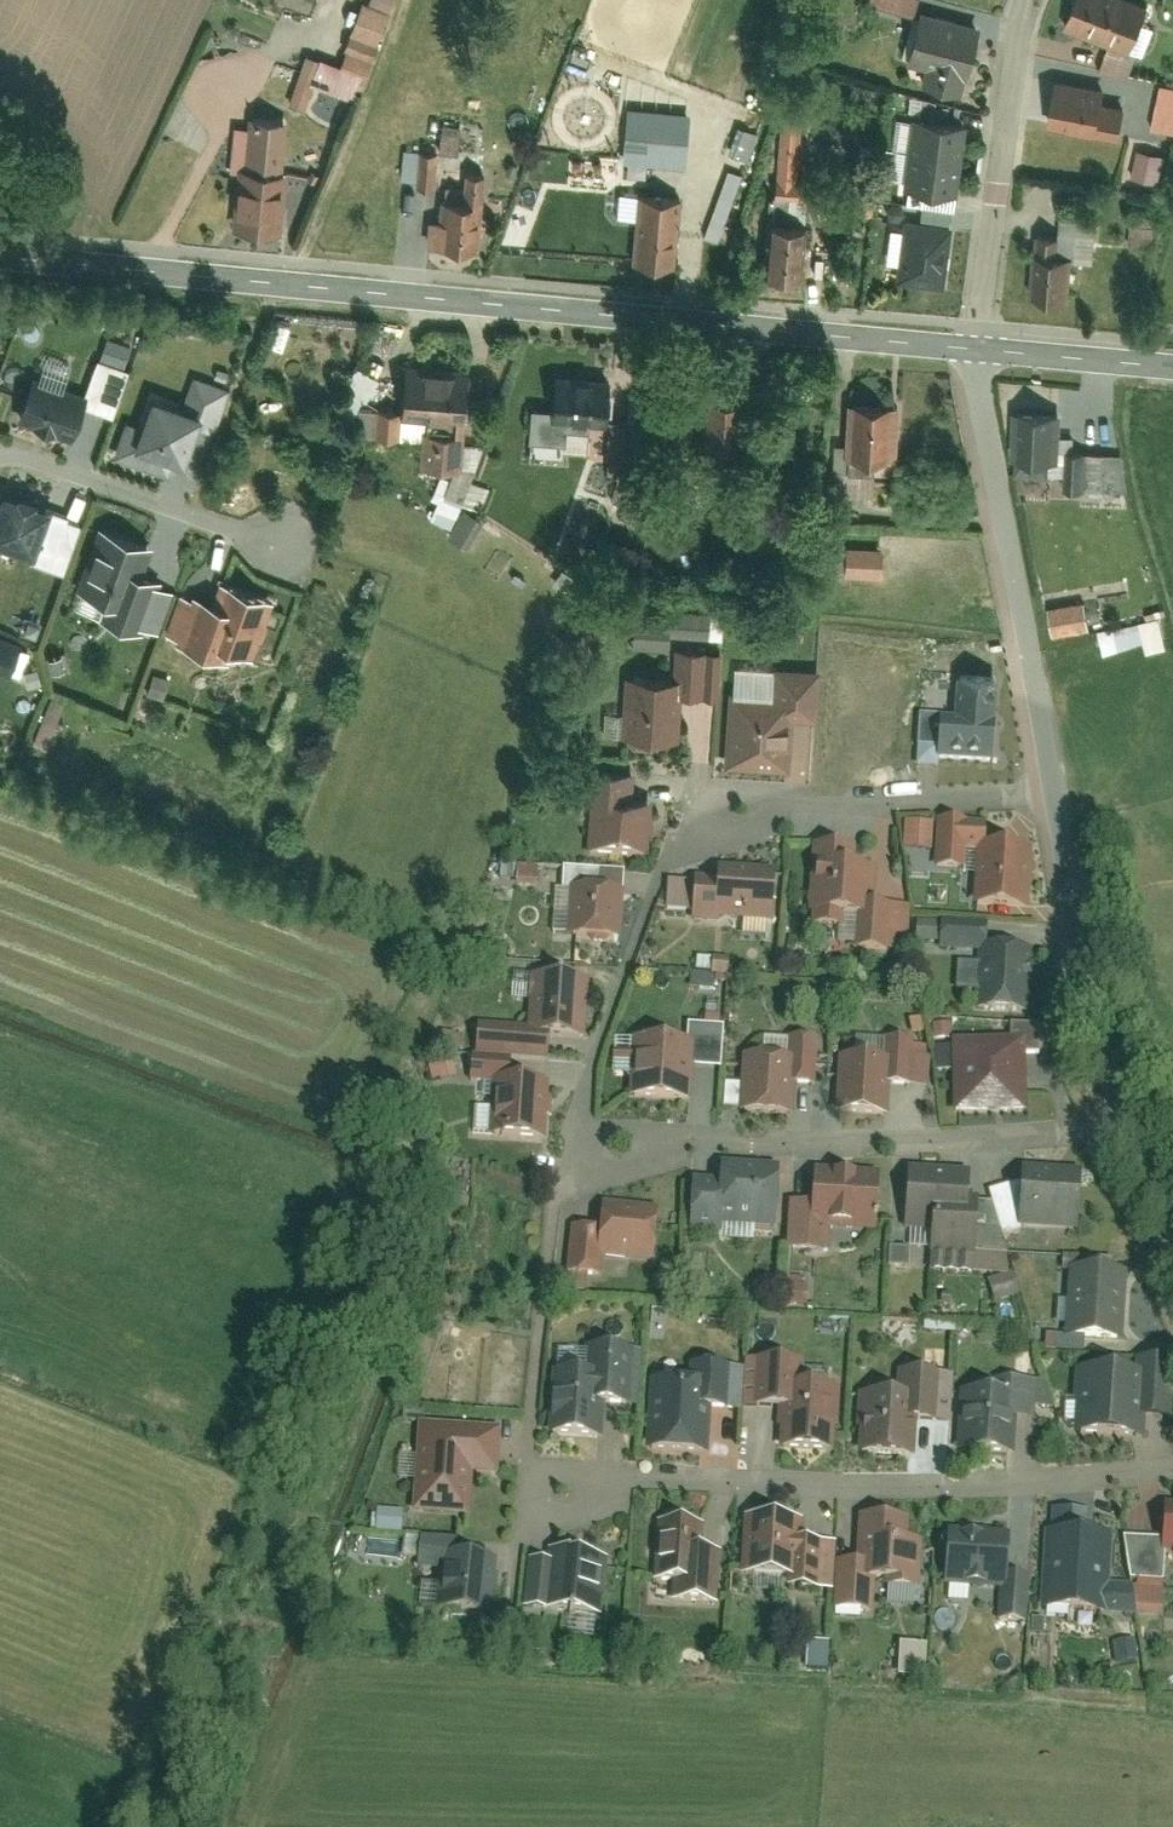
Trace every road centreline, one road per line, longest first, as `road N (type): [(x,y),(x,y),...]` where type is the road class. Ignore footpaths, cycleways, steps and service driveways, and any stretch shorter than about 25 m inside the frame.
road 1 (tertiary): [(979,348),(0,257)]
road 2 (residential): [(1172,1465),(922,1487),(563,1485)]
road 3 (residential): [(1121,1132),(610,1140)]
road 4 (residential): [(979,348),(987,432),(1054,784)]
road 5 (residential): [(1054,784),(1121,1132)]
road 6 (residential): [(1022,0),(979,348)]
road 7 (residential): [(1054,784),(745,807)]
road 8 (residential): [(0,449),(281,541)]
road 9 (tertiary): [(1172,371),(979,348)]
road 10 (residential): [(1121,1132),(1172,1244)]

